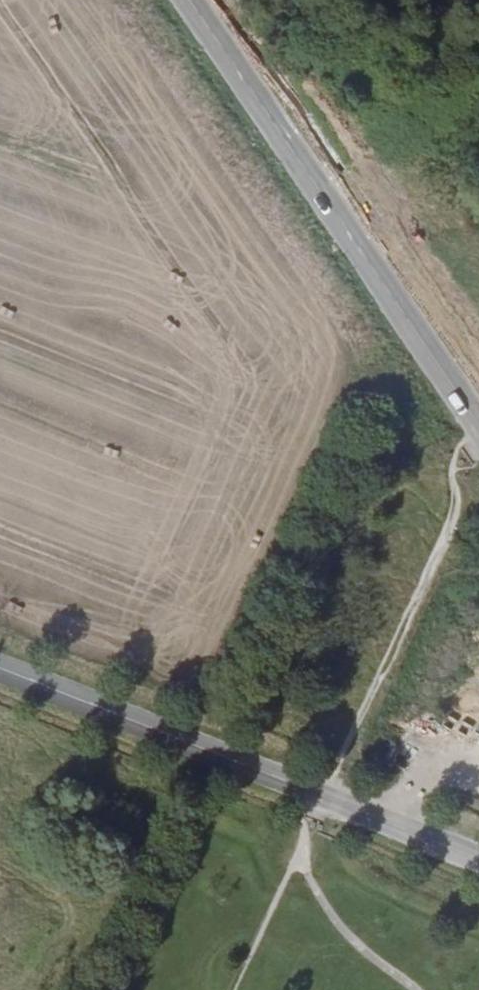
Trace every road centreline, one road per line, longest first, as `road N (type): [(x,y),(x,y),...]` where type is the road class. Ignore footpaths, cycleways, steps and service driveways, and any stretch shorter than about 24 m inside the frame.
road 1 (secondary): [(478,863),(0,670)]
road 2 (secondary): [(184,0),(478,423)]

